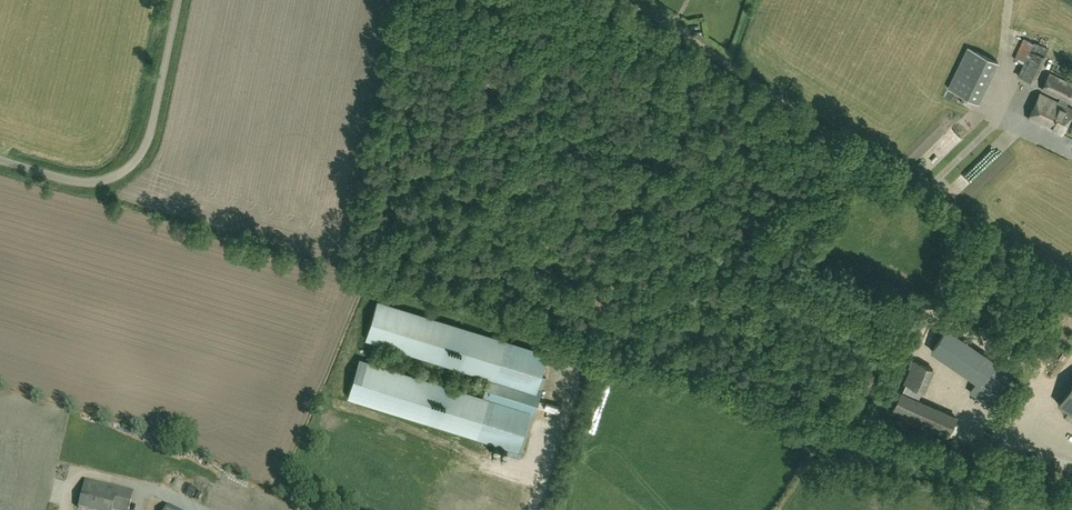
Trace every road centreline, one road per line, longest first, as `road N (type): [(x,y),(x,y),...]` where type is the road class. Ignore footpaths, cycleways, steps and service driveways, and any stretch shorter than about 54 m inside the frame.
road 1 (unclassified): [(0,160),(89,182),(133,167),(151,133),(178,0)]
road 2 (track): [(918,192),(949,235),(934,321)]

